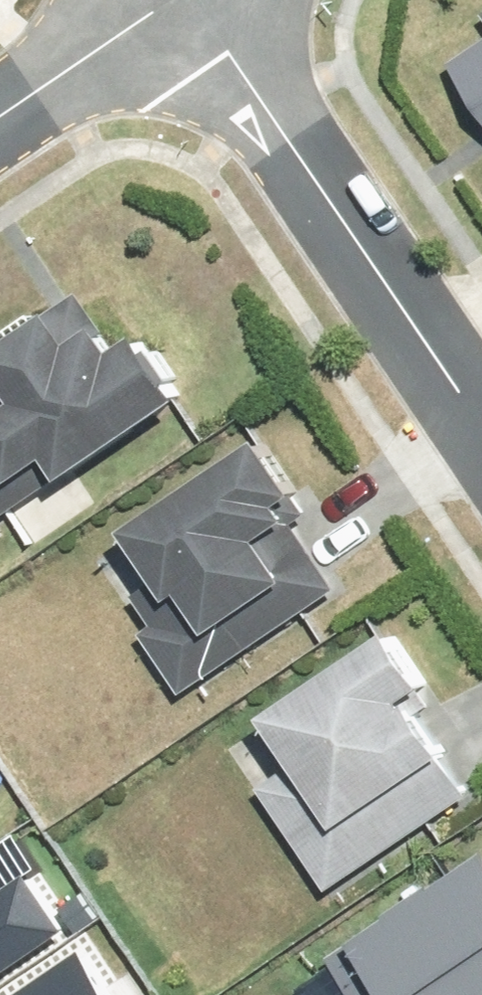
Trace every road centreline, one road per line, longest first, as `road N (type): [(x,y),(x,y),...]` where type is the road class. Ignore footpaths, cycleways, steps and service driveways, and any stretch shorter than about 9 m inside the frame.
road 1 (residential): [(481,439),(185,0)]
road 2 (residential): [(168,0),(0,110)]

